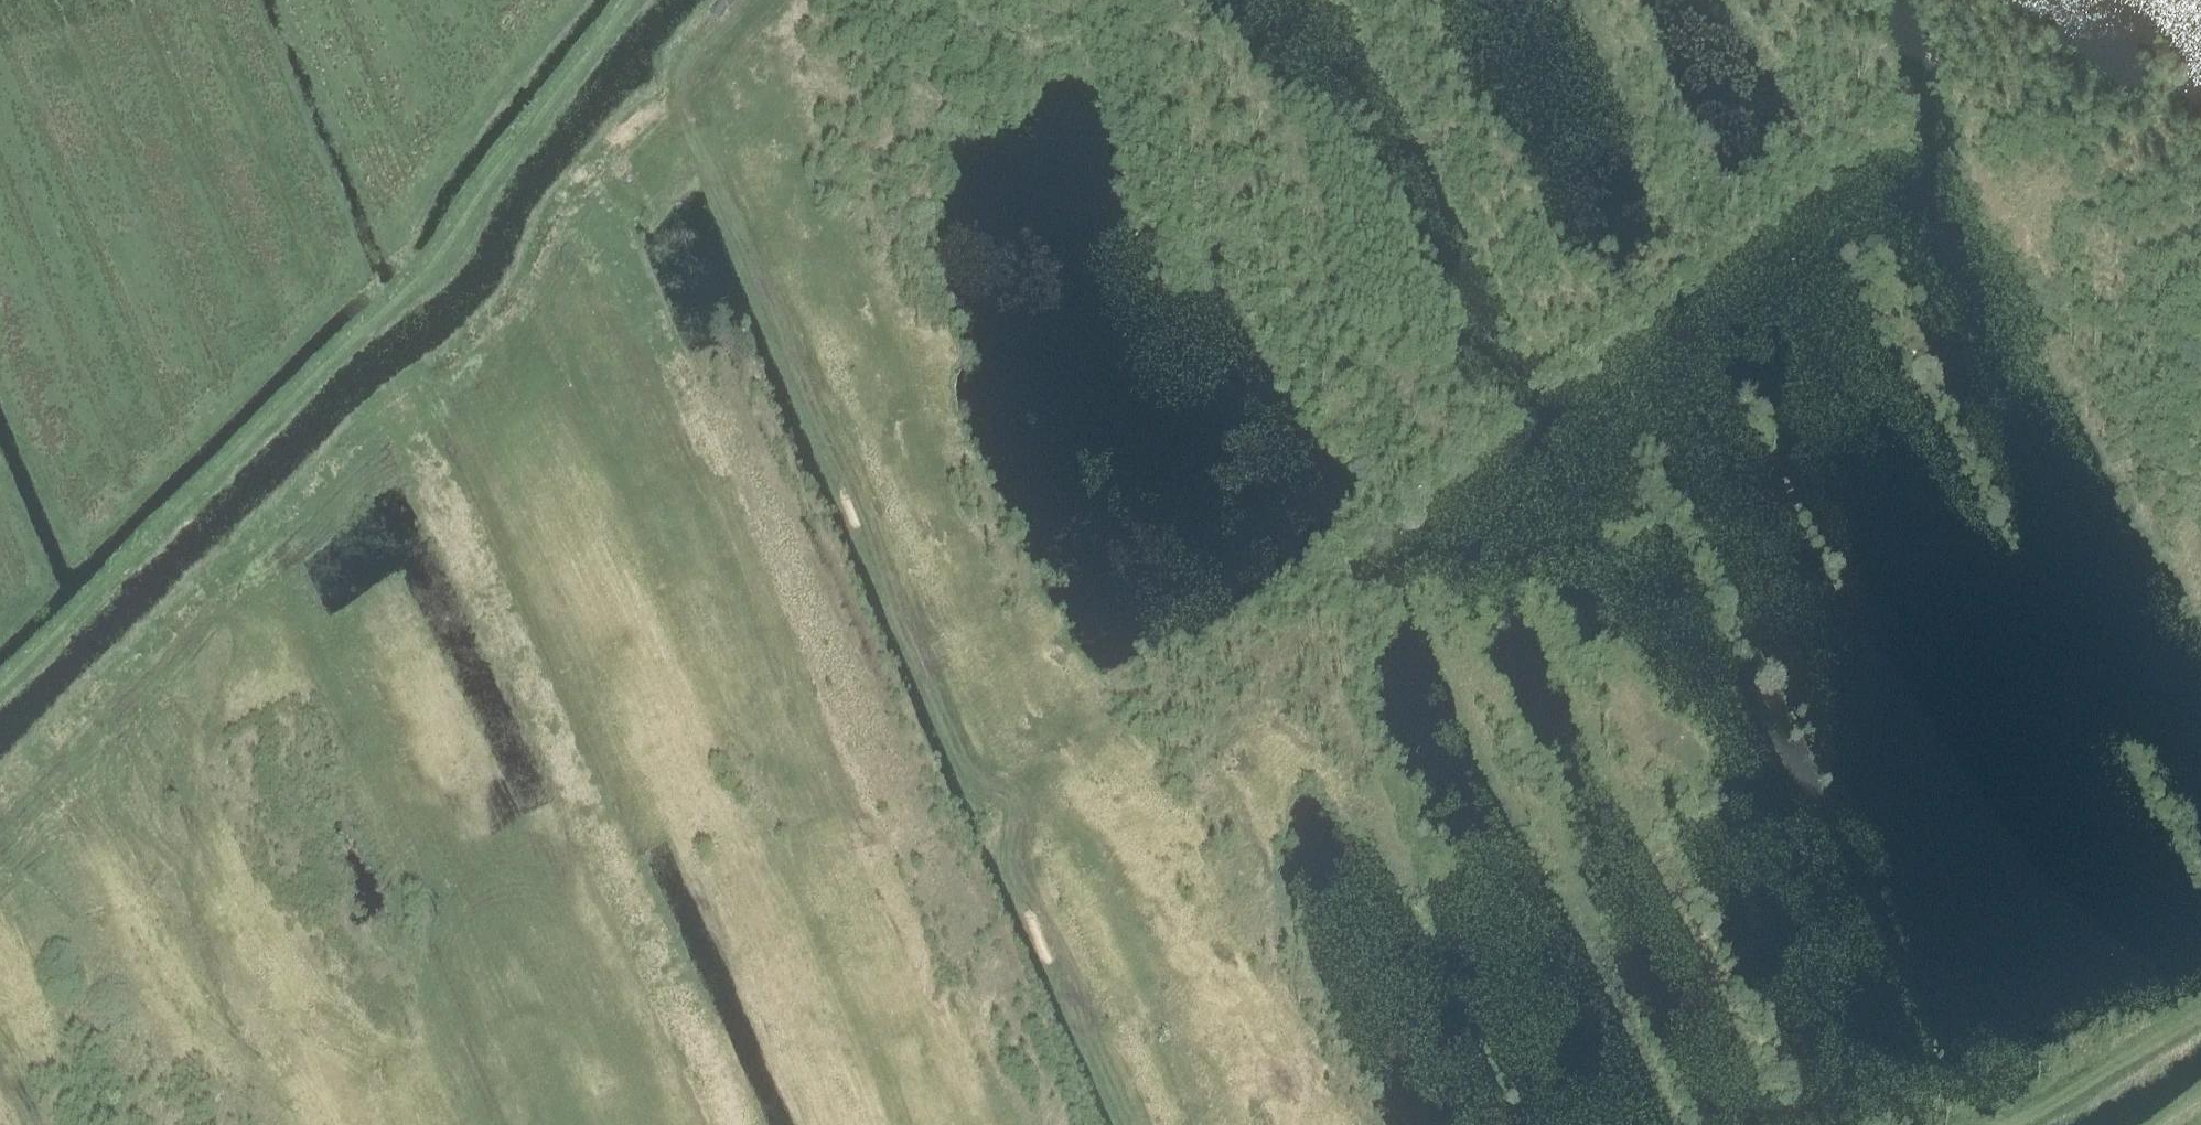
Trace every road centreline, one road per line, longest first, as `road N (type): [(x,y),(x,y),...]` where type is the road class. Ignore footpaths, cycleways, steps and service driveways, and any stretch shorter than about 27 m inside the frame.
road 1 (track): [(2200,1011),(2078,1087),(1992,1124)]

